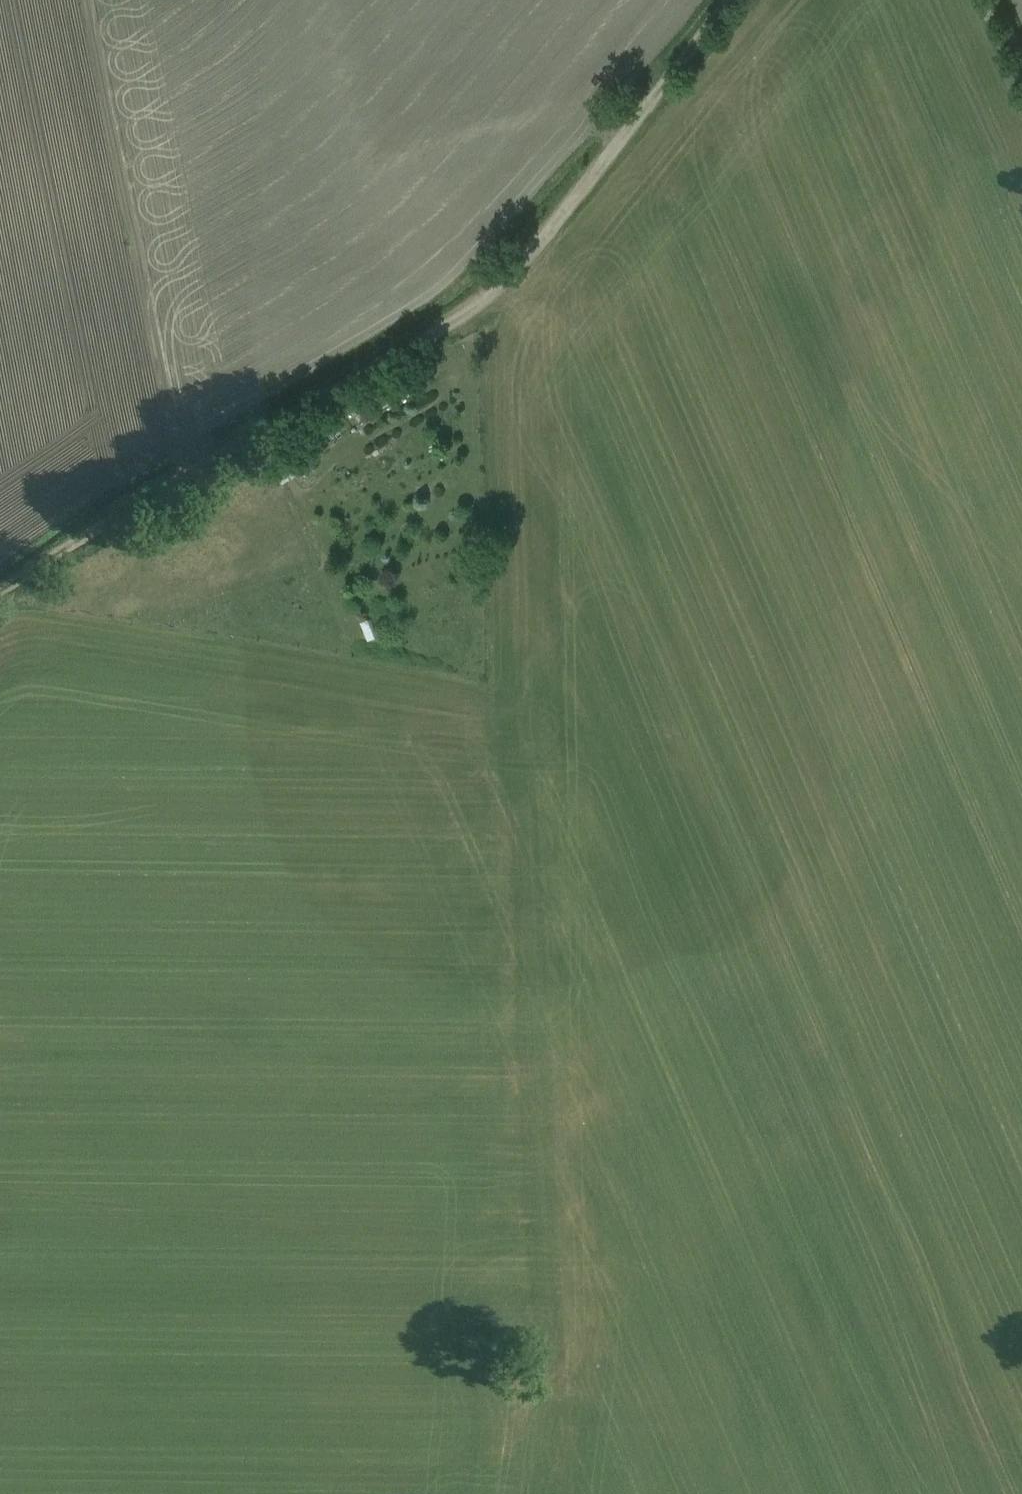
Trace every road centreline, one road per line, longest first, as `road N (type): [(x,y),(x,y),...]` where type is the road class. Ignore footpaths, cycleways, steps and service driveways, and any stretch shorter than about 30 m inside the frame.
road 1 (track): [(733,0),(480,303),(0,592)]

